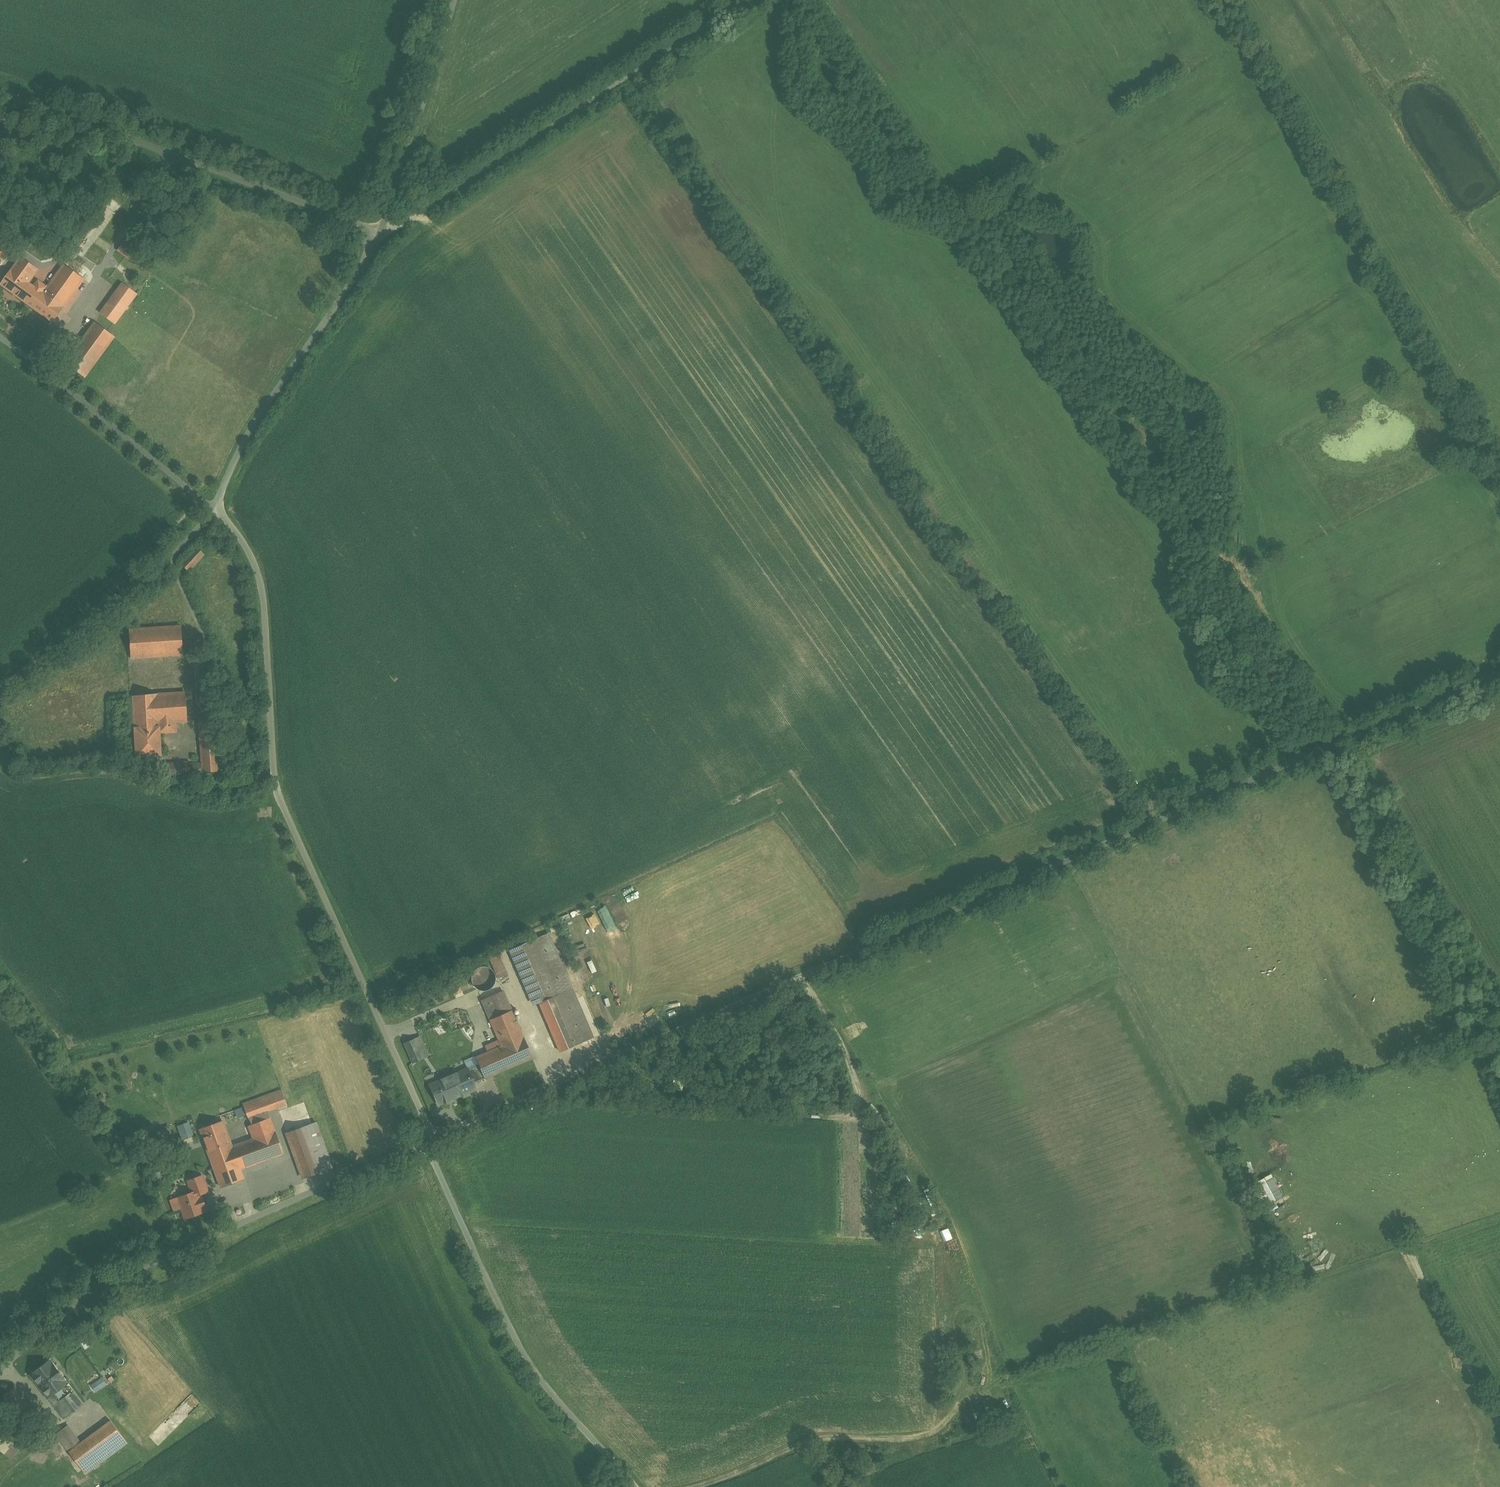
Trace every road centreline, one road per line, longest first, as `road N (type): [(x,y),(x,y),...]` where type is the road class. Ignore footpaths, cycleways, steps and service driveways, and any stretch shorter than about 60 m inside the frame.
road 1 (residential): [(1499,677),(427,1133)]
road 2 (residential): [(427,1133),(277,792),(259,575),(214,510)]
road 3 (residential): [(427,1133),(89,1296),(0,1372)]
road 4 (residential): [(745,0),(378,235)]
road 5 (residential): [(628,1486),(531,1362),(427,1133)]
road 6 (residential): [(0,98),(378,235)]
road 7 (residential): [(378,235),(246,437),(214,510)]
road 8 (track): [(716,1486),(821,1442),(929,1439),(981,1396)]
road 9 (residential): [(214,510),(139,586),(0,687)]
road 10 (residential): [(453,0),(378,235)]
road 11 (track): [(1499,1414),(1412,1249)]

